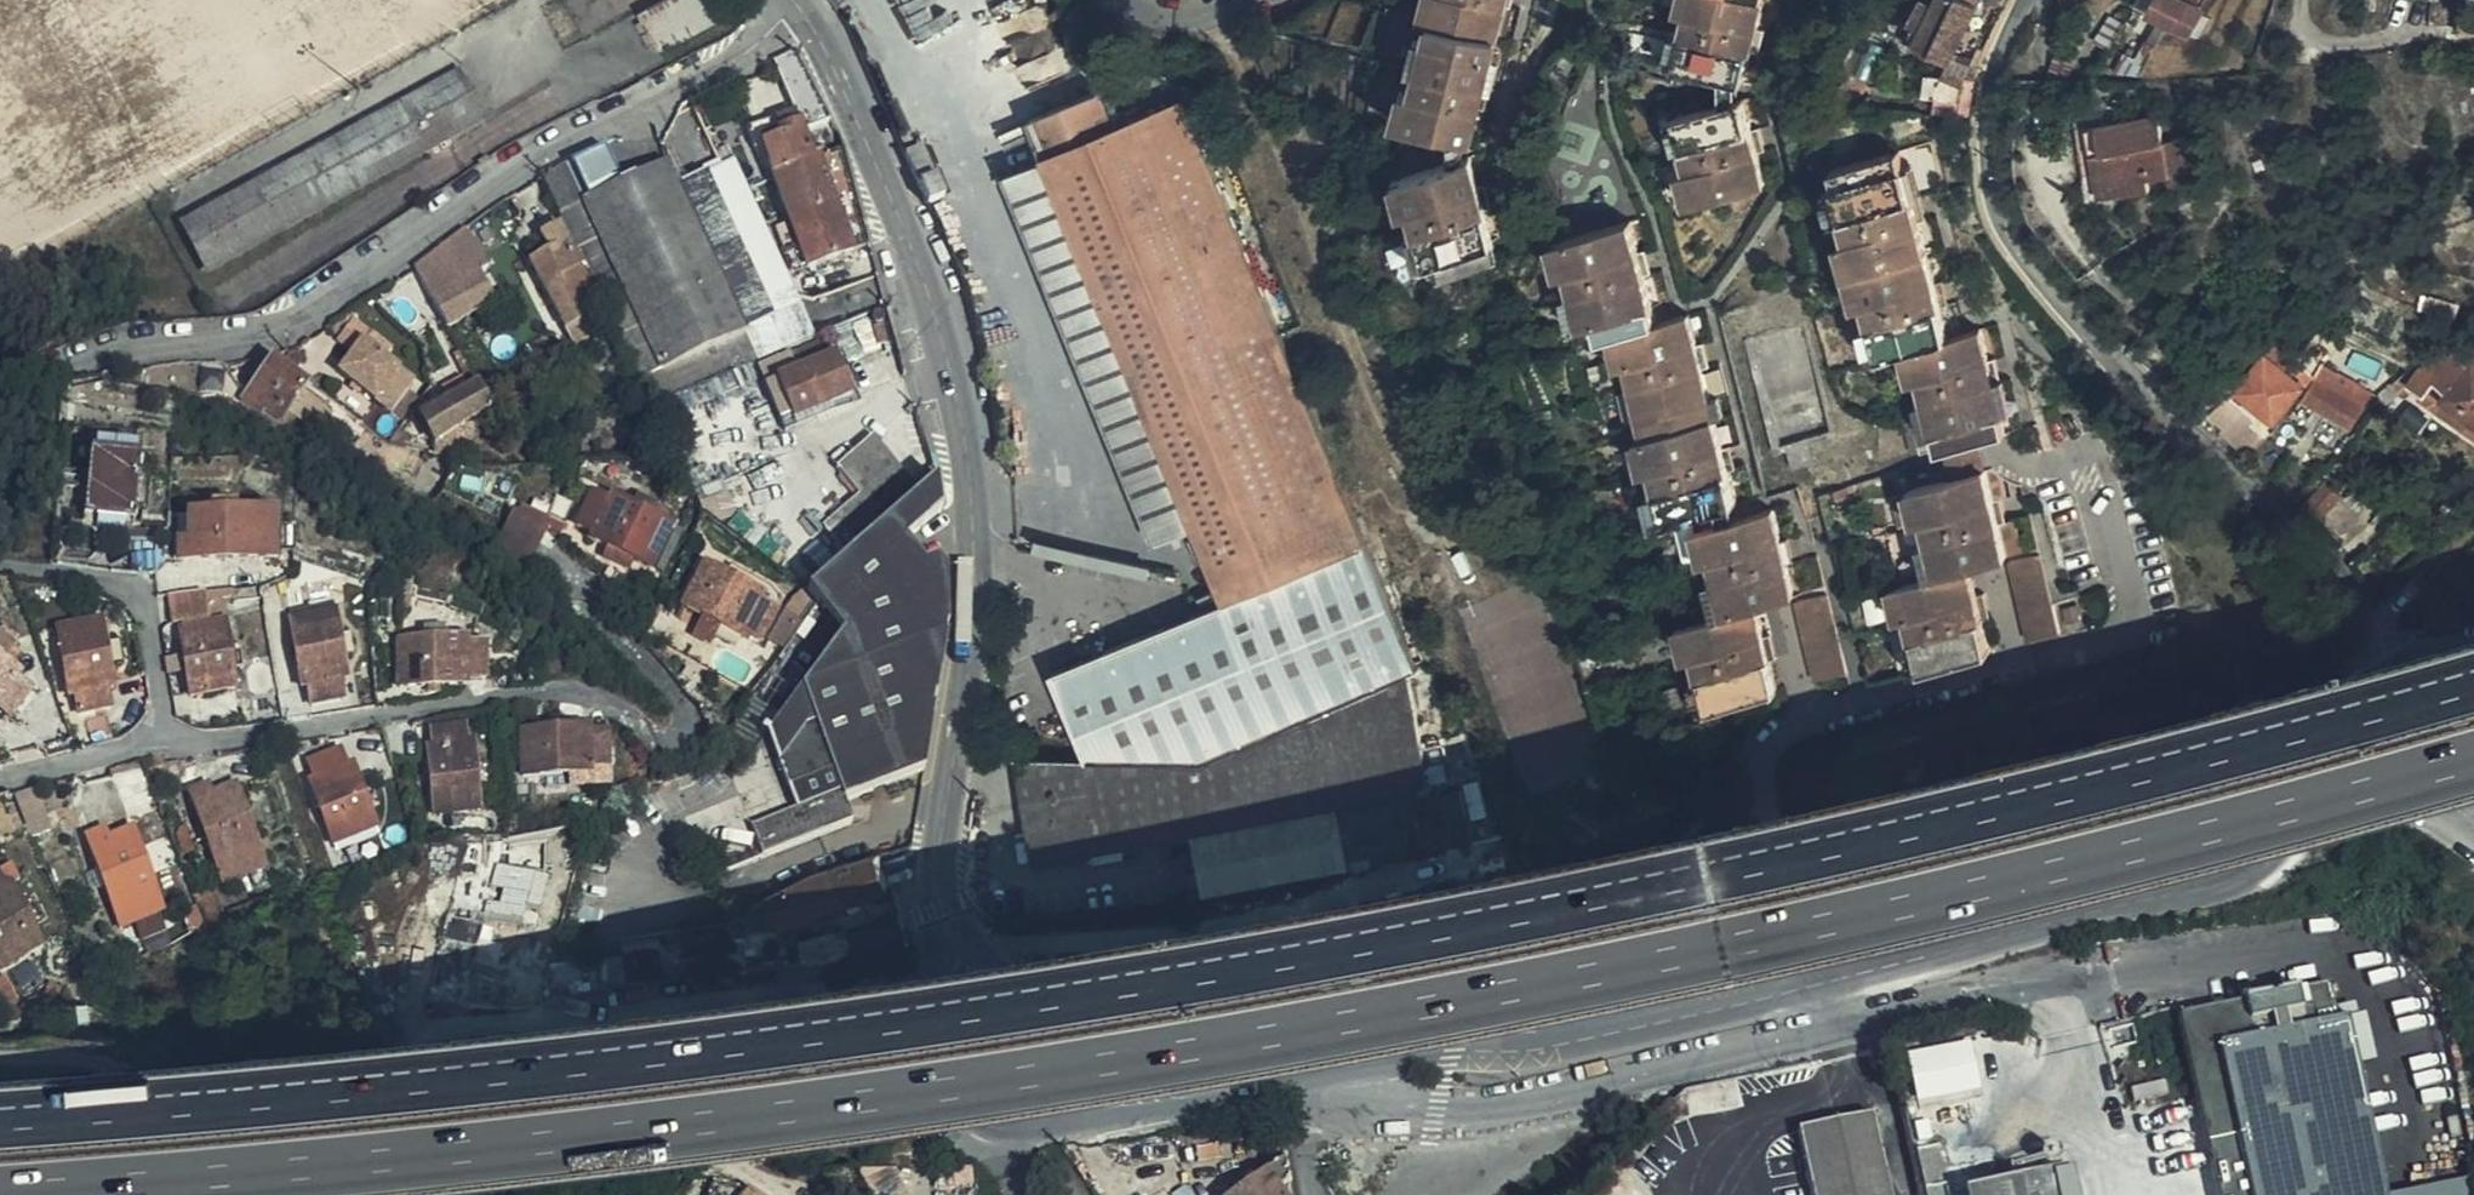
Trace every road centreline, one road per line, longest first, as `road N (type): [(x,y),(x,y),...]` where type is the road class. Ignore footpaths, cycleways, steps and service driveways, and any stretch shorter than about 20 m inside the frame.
road 1 (motorway): [(2473,682),(1884,836),(1578,902),(1134,984),(766,1040),(364,1089),(0,1118)]
road 2 (motorway): [(0,1190),(599,1136),(1256,1035),(1845,917),(2473,756)]
road 3 (unclassified): [(2404,750),(2314,783),(2298,800),(2279,852),(2211,888),(1533,1044),(1313,1078)]
road 4 (unclassified): [(948,928),(939,862),(980,622),(983,506),(892,163),(866,106),(804,9)]
road 5 (residential): [(804,9),(525,170),(283,330),(123,349),(0,395)]
road 6 (unclassified): [(2023,0),(1990,128),(2003,217),(2028,269),(2320,580),(2381,693)]
road 7 (residential): [(0,570),(116,584),(139,601),(161,721),(153,739),(112,753),(0,777)]
road 8 (unclassified): [(948,928),(990,1097),(1049,1118),(1226,1091)]
road 9 (unclassified): [(1226,1091),(1142,1063),(1093,1036),(948,928)]

